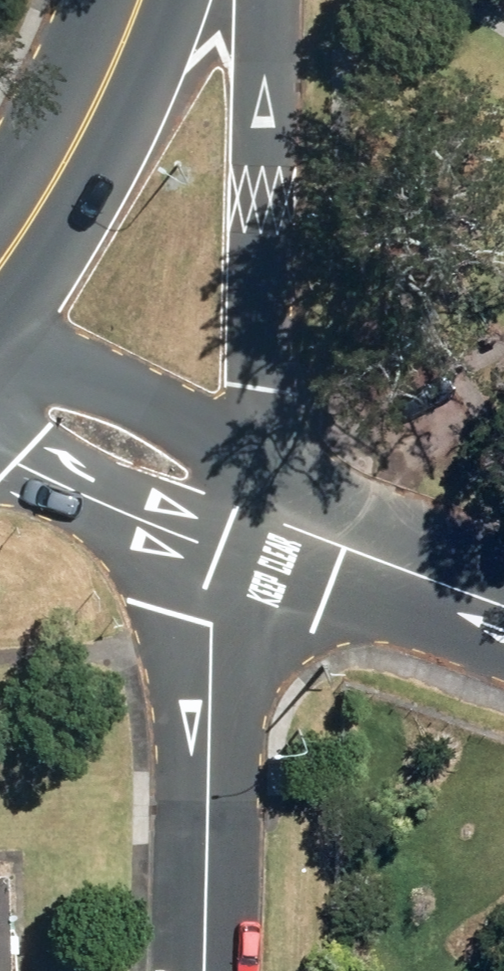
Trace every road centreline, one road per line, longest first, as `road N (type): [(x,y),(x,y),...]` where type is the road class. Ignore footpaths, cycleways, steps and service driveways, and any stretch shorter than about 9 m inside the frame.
road 1 (secondary): [(268,0),(258,384),(270,519)]
road 2 (residential): [(270,519),(212,624),(207,970)]
road 3 (tertiary): [(0,332),(225,460),(270,519)]
road 4 (secondary): [(135,0),(90,114),(0,257)]
road 5 (tertiary): [(270,519),(164,525),(0,451)]
road 6 (tertiary): [(270,519),(503,604)]

